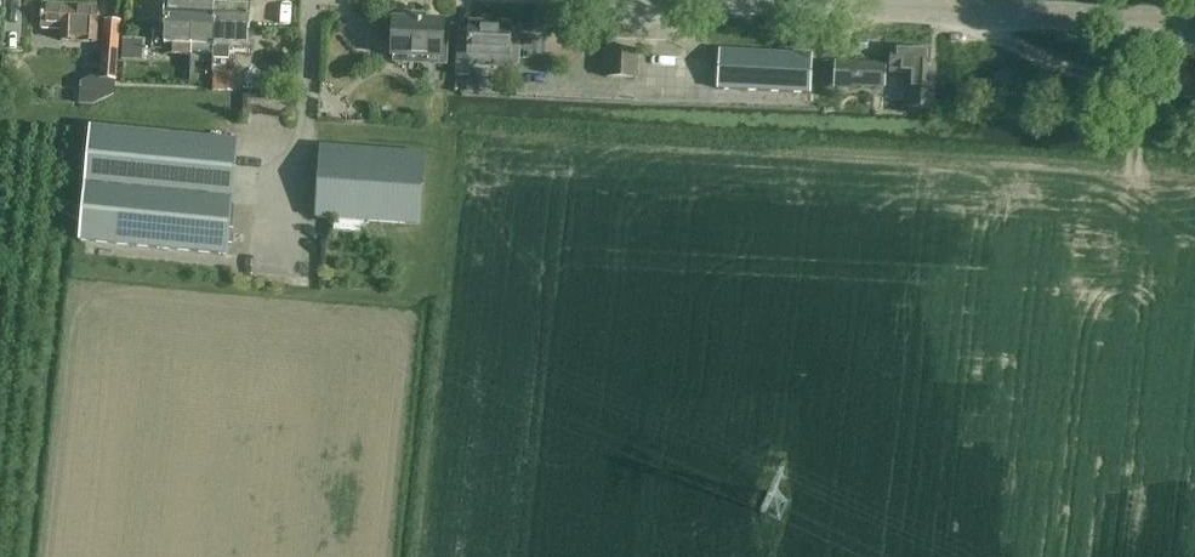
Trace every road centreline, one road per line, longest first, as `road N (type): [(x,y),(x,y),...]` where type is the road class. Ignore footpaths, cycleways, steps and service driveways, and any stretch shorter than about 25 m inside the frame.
road 1 (tertiary): [(1194,23),(742,0)]
road 2 (track): [(965,11),(1015,45),(1117,85),(1135,113),(1135,169)]

